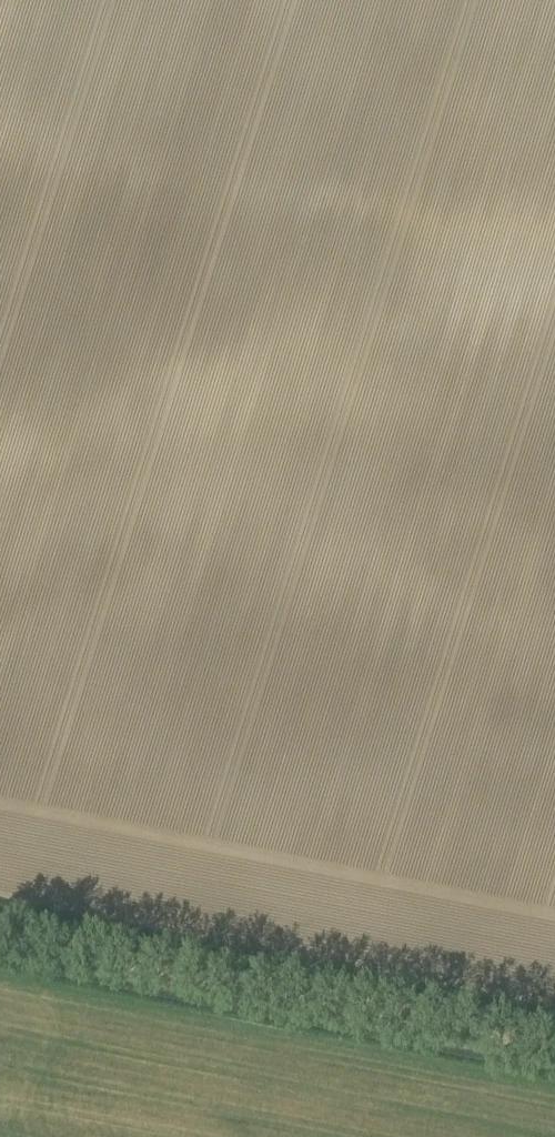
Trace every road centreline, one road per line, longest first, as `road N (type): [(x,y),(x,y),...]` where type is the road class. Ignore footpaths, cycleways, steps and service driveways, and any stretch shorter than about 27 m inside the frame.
road 1 (track): [(554,1045),(0,934)]

